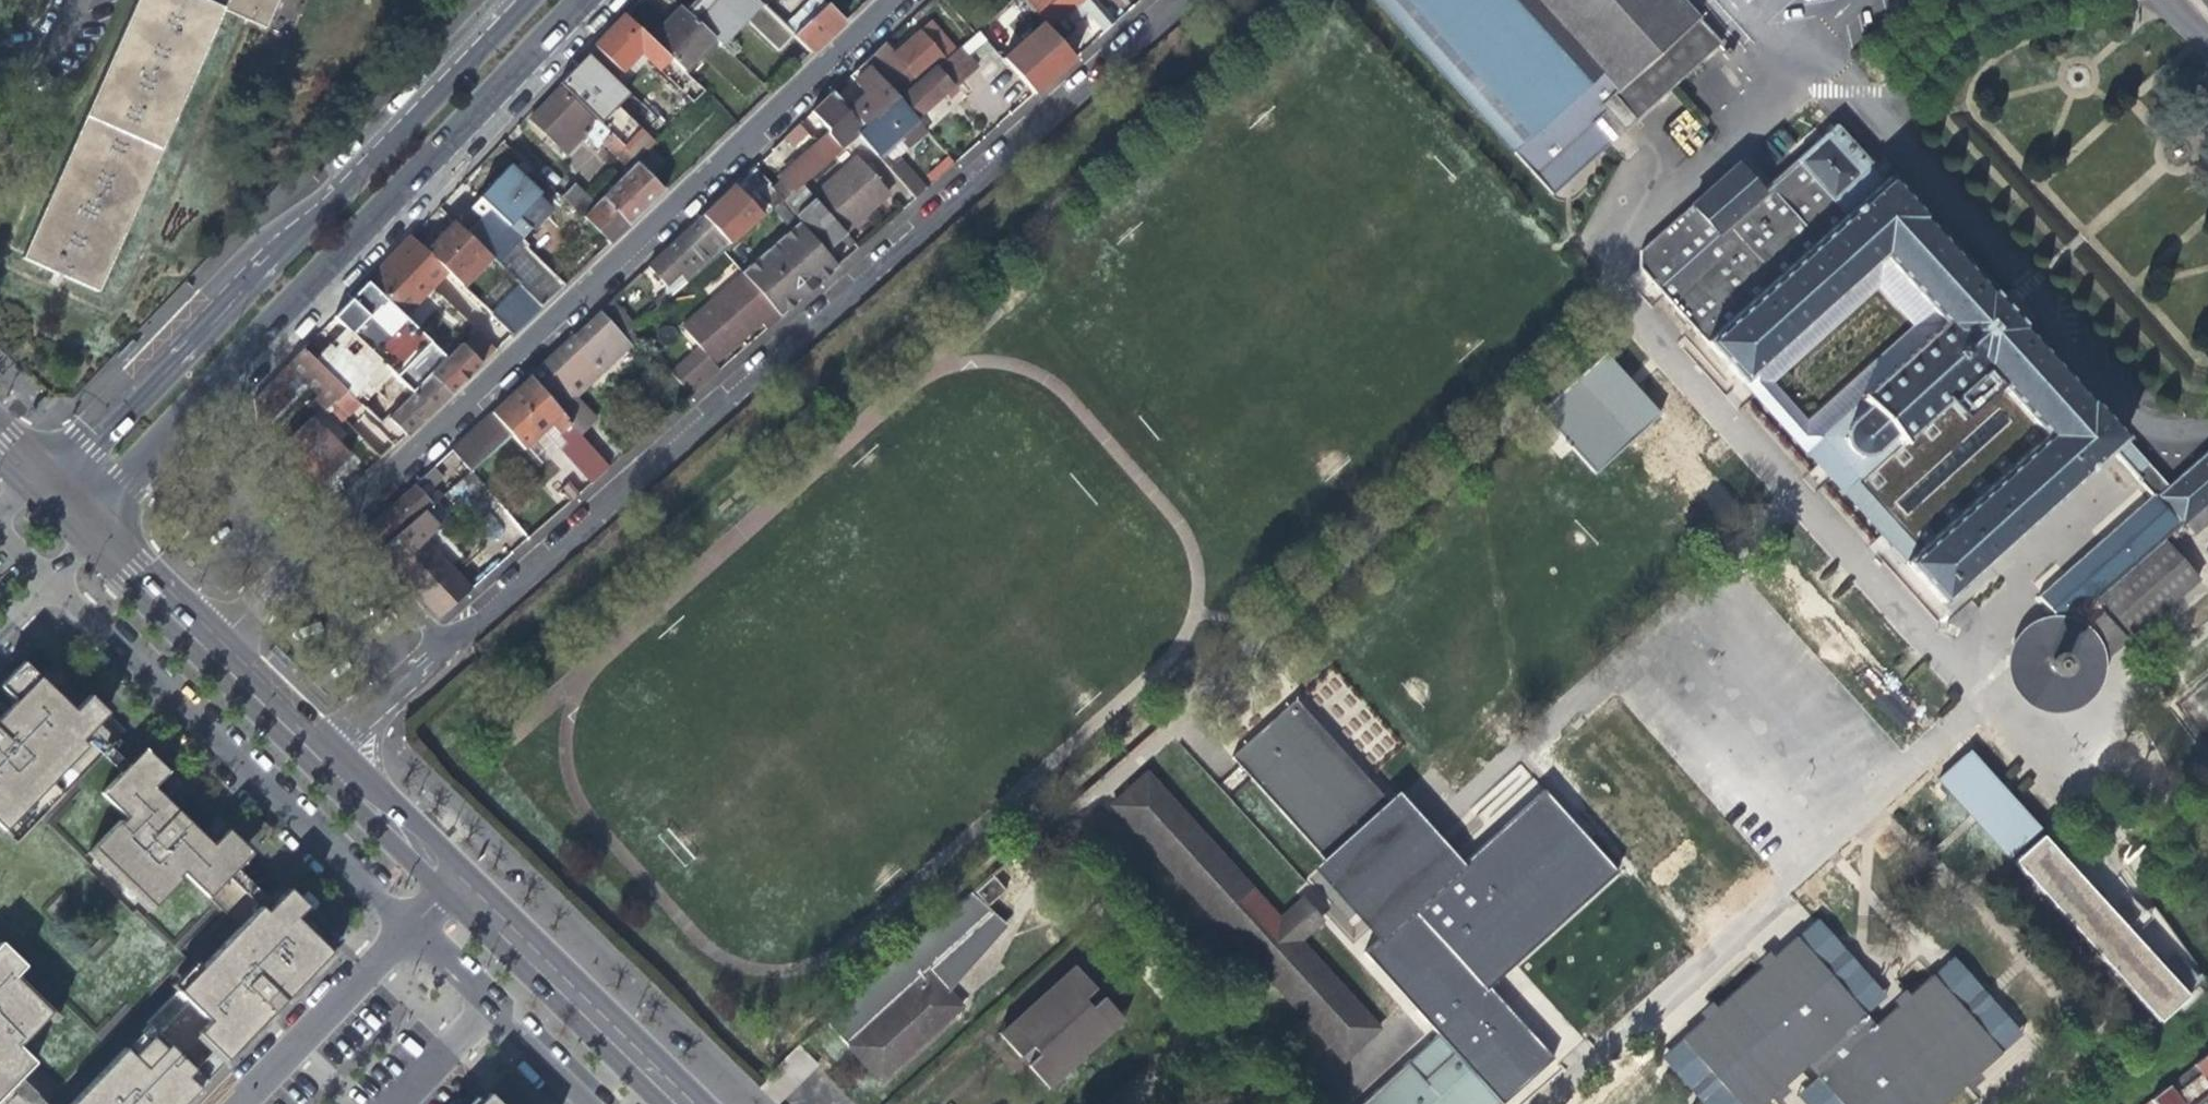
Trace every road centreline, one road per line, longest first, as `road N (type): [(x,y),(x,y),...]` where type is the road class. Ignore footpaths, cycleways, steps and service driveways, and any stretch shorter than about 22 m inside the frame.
road 1 (residential): [(1177,0),(446,646)]
road 2 (residential): [(340,530),(900,0)]
road 3 (residential): [(522,0),(42,482)]
road 4 (residential): [(209,391),(584,0)]
road 5 (residential): [(412,928),(45,579)]
road 6 (tertiary): [(676,1103),(448,886)]
road 7 (residential): [(412,928),(593,1103)]
road 8 (residential): [(412,928),(239,1103)]
road 9 (residential): [(340,530),(209,391)]
road 10 (tertiary): [(215,657),(87,526)]
road 11 (residential): [(87,526),(209,391)]
road 12 (residential): [(340,530),(215,657)]
road 13 (residential): [(446,646),(330,767)]
road 14 (tertiary): [(448,886),(330,767)]
road 15 (tertiary): [(330,767),(215,657)]
road 16 (residential): [(446,646),(340,530)]

